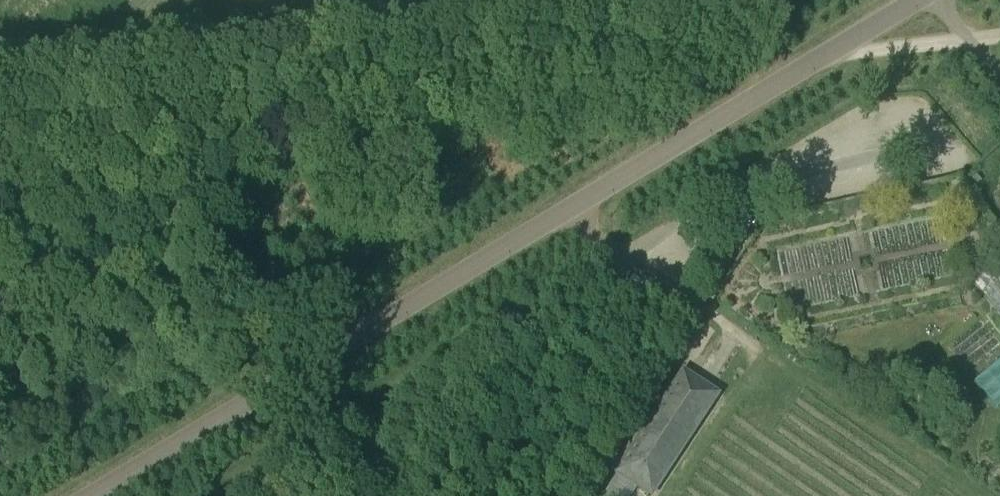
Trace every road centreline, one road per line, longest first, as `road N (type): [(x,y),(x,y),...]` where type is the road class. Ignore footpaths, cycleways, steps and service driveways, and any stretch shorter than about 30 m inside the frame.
road 1 (track): [(999,36),(0,145)]
road 2 (unclassified): [(91,495),(919,0)]
road 3 (track): [(629,259),(469,495)]
road 4 (track): [(704,308),(755,345),(757,357),(669,495)]

